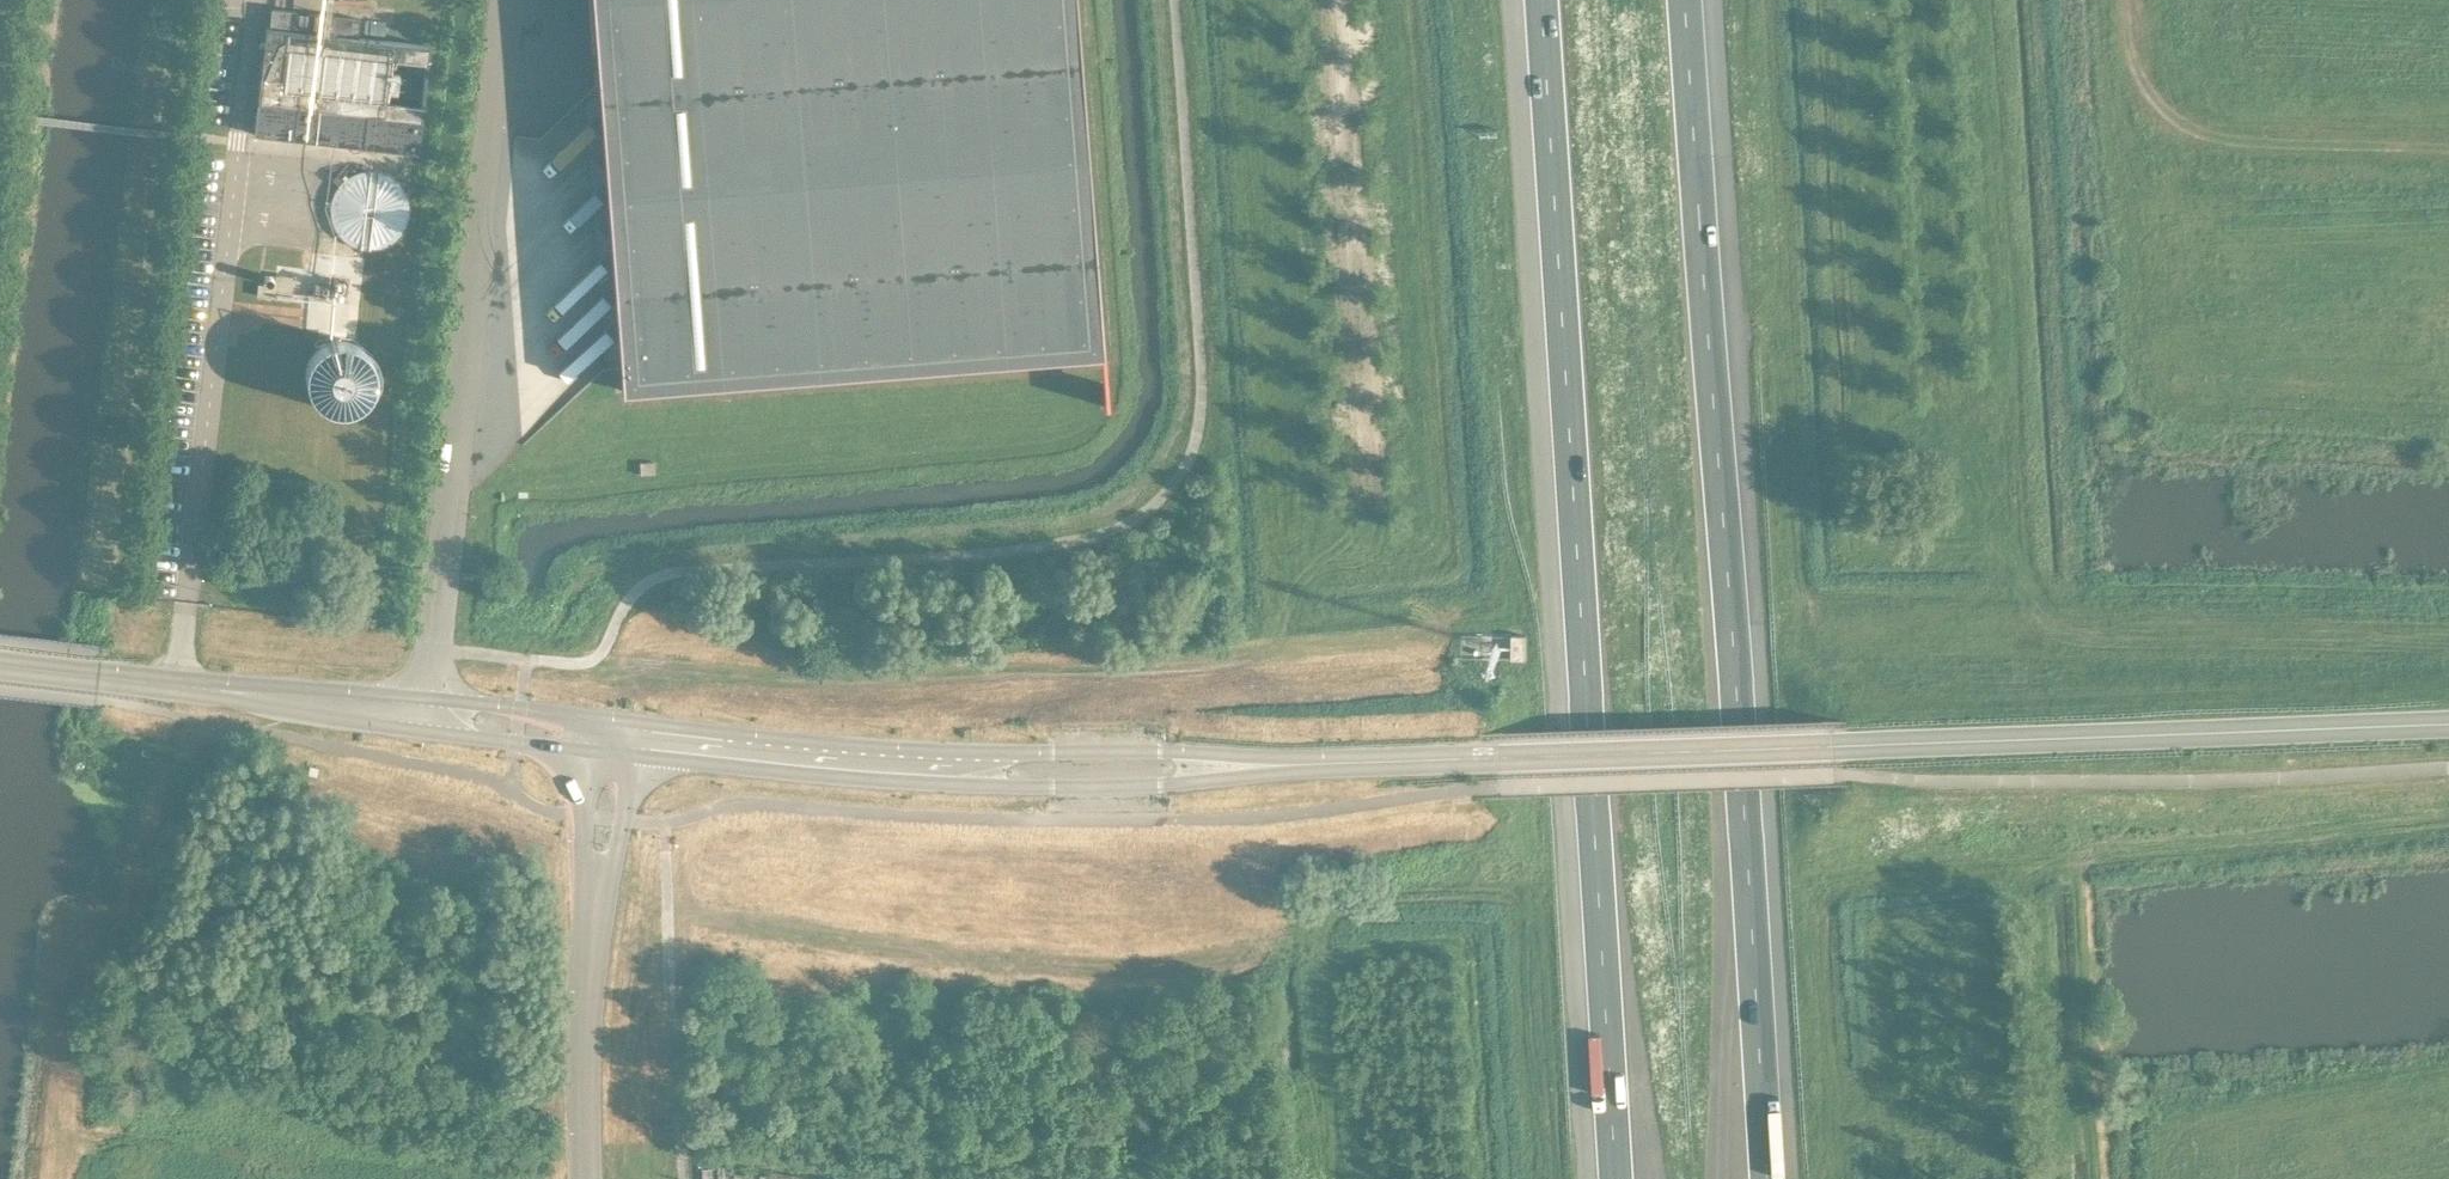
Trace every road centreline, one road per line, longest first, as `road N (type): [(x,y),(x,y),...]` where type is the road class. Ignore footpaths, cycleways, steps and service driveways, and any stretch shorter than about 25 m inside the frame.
road 1 (tertiary): [(657,742),(1098,779),(2448,732)]
road 2 (motorway): [(1766,1178),(1685,0)]
road 3 (motorway): [(1540,0),(1615,1178)]
road 4 (residential): [(510,0),(422,718)]
road 5 (tertiary): [(98,684),(422,718)]
road 6 (unclassified): [(584,1019),(625,829),(657,742)]
road 7 (unclassified): [(570,733),(583,826),(584,1019)]
road 8 (unclassified): [(586,1178),(584,1019)]
road 9 (tertiary): [(422,718),(570,733)]

